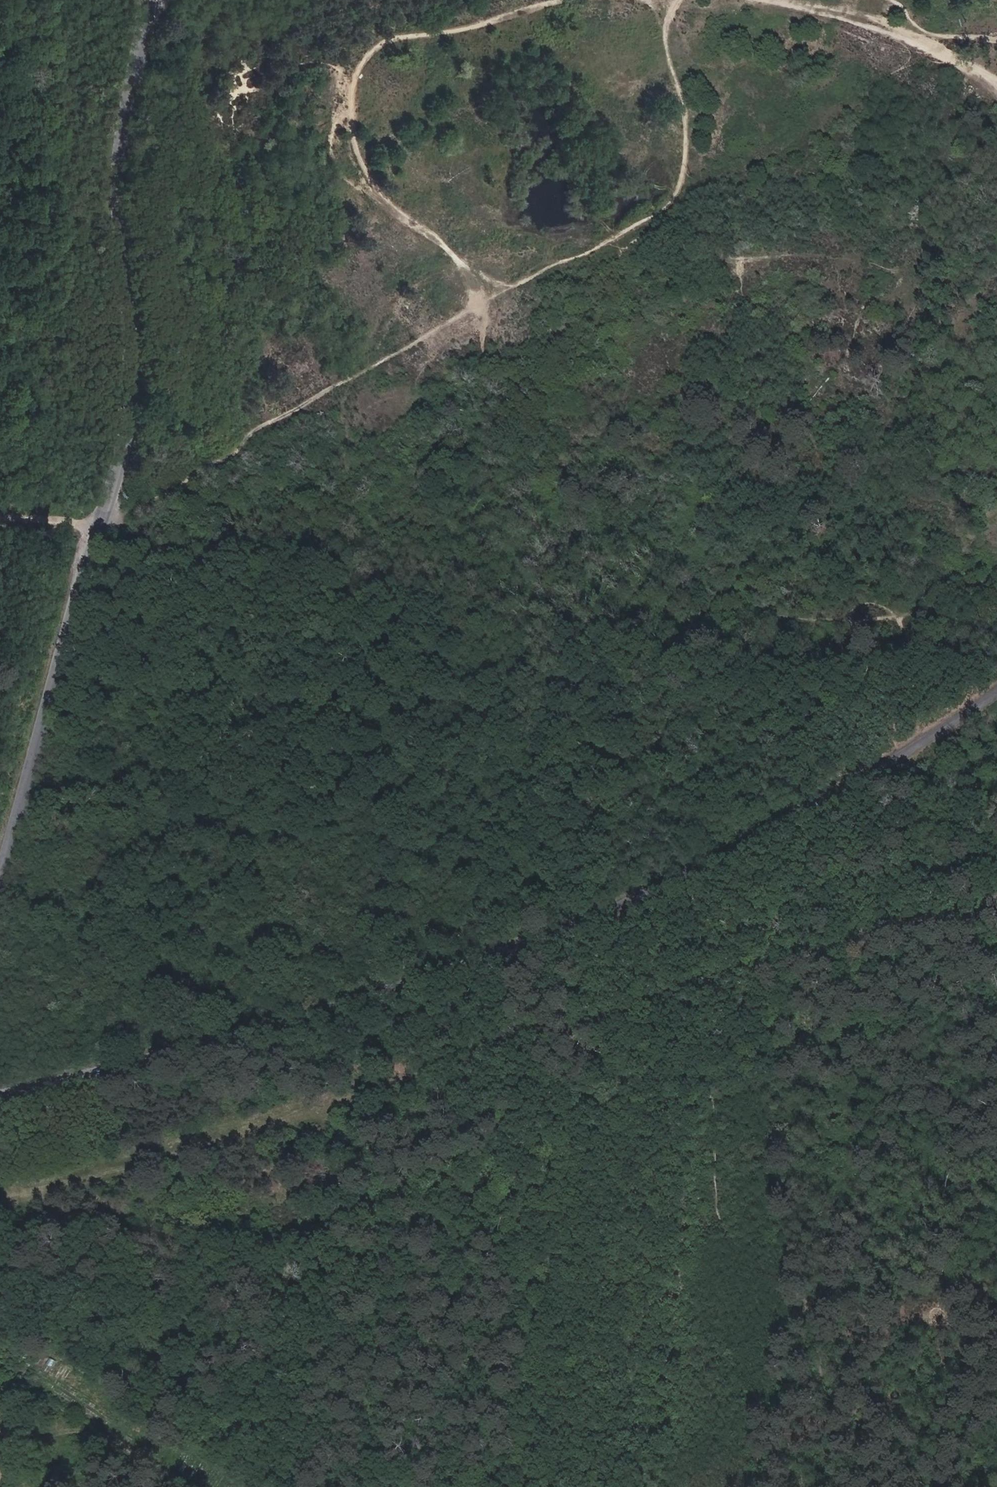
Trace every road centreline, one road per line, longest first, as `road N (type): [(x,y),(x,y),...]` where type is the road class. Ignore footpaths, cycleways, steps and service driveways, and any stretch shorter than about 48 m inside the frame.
road 1 (unclassified): [(996,696),(877,780),(684,883),(542,941),(338,1010),(0,1096)]
road 2 (unclassified): [(0,890),(129,433),(117,160),(146,0)]

